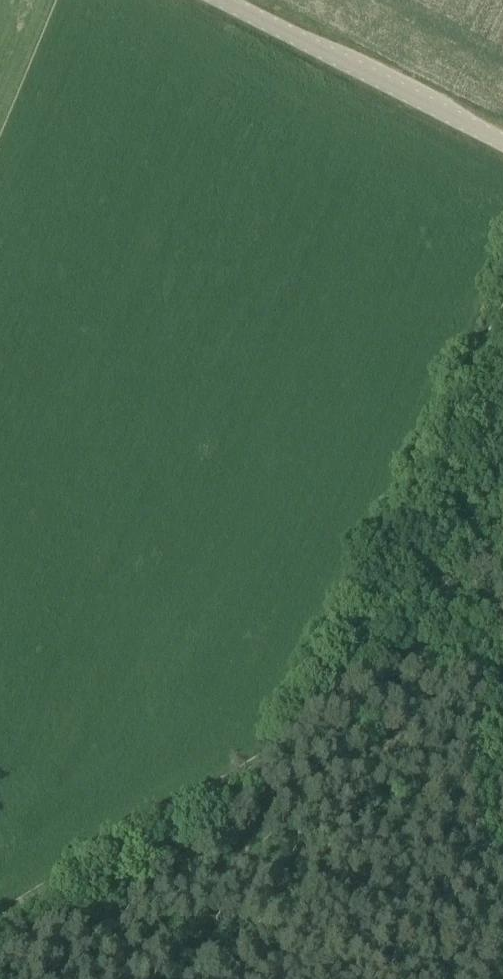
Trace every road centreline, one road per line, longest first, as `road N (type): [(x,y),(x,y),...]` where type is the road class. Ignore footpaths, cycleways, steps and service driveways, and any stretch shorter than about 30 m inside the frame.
road 1 (track): [(0,914),(217,794),(313,722),(349,681),(381,590)]
road 2 (track): [(502,978),(468,803),(381,590)]
road 3 (unclassified): [(502,140),(225,0)]
road 4 (track): [(381,590),(414,490),(502,309)]

